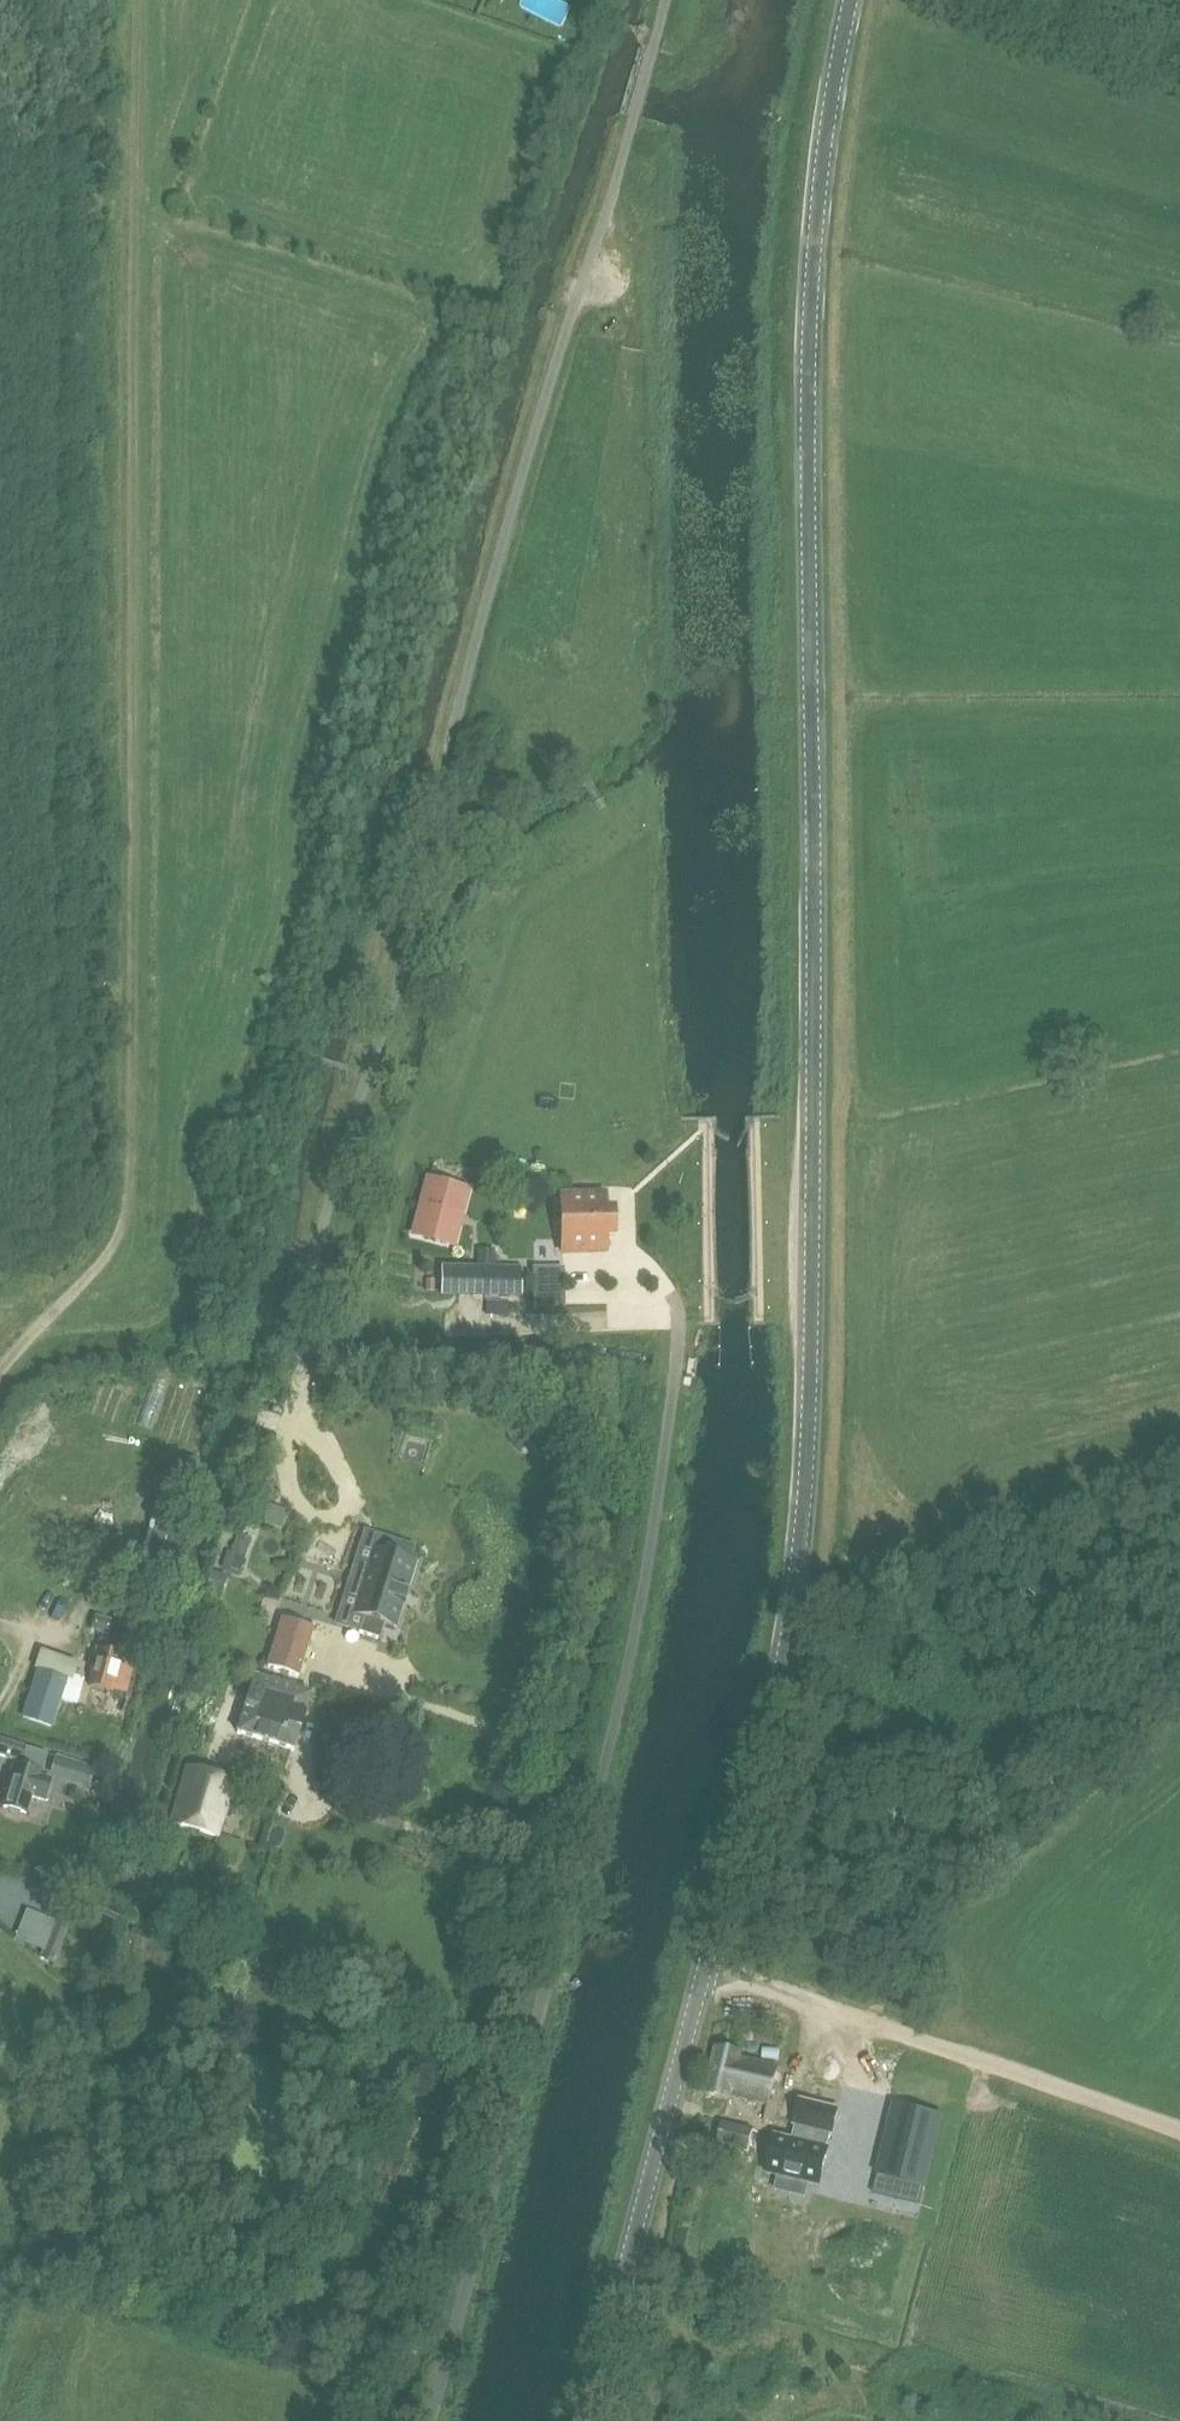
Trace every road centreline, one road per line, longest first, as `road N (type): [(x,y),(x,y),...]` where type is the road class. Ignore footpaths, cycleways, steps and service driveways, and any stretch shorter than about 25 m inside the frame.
road 1 (tertiary): [(585,2420),(756,1769),(786,1638),(803,1501),(812,1115),(807,360),(826,129),(849,0)]
road 2 (unclassified): [(566,1910),(536,1900),(526,1881),(583,1621),(600,1392),(573,1375),(331,1370),(306,1355),(299,1312),(428,888),(488,590),(665,0)]
road 3 (track): [(0,1375),(95,1267),(130,1206),(137,0)]
road 4 (residential): [(566,1910),(642,1599),(679,1322),(656,1281),(627,1262),(575,1263)]
road 5 (unclassified): [(430,2420),(566,1910)]
road 6 (track): [(705,1962),(1179,2131)]

